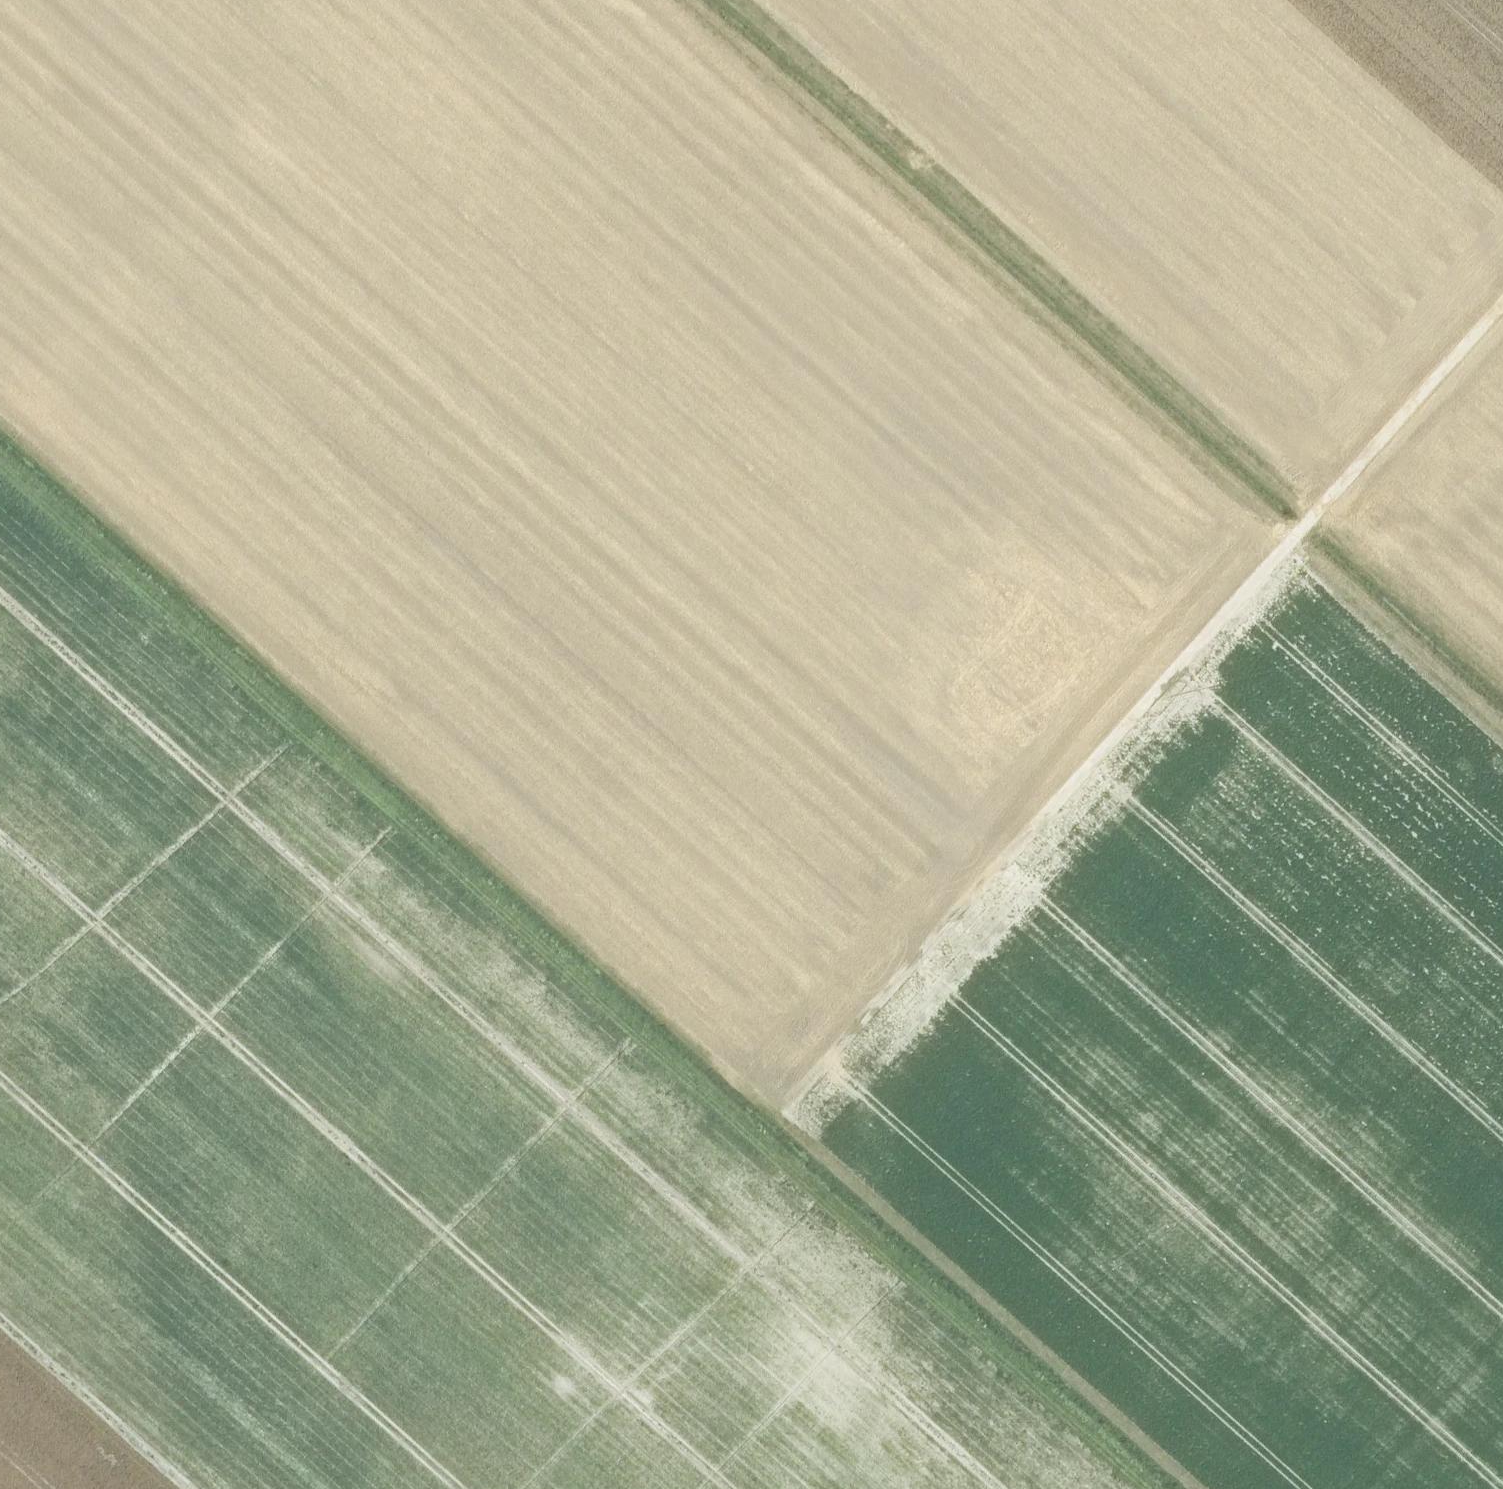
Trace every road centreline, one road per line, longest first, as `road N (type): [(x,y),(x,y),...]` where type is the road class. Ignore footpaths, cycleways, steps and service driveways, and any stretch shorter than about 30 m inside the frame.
road 1 (track): [(1029,823),(1502,302)]

